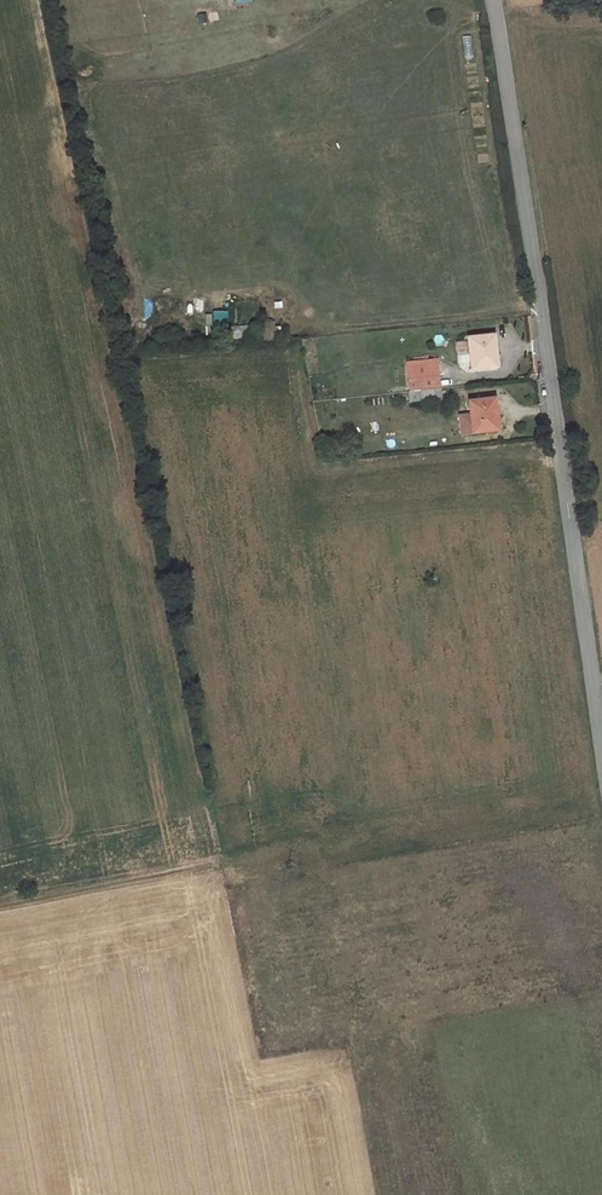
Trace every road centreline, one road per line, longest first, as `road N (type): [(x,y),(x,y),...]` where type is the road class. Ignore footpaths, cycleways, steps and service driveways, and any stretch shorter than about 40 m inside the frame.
road 1 (unclassified): [(485,0),(601,750)]

